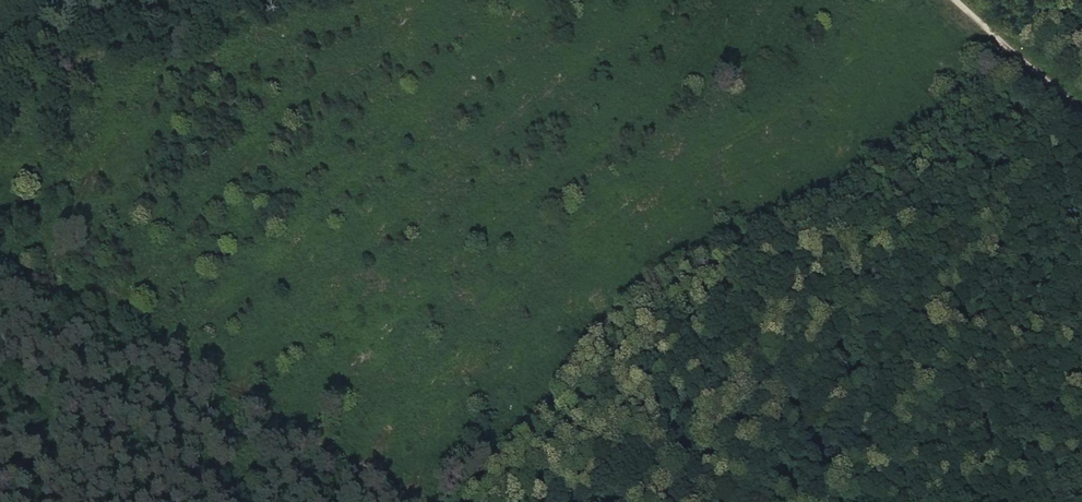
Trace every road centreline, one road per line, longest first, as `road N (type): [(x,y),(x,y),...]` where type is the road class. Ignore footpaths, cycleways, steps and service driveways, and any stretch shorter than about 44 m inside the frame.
road 1 (track): [(1081,114),(952,0)]

